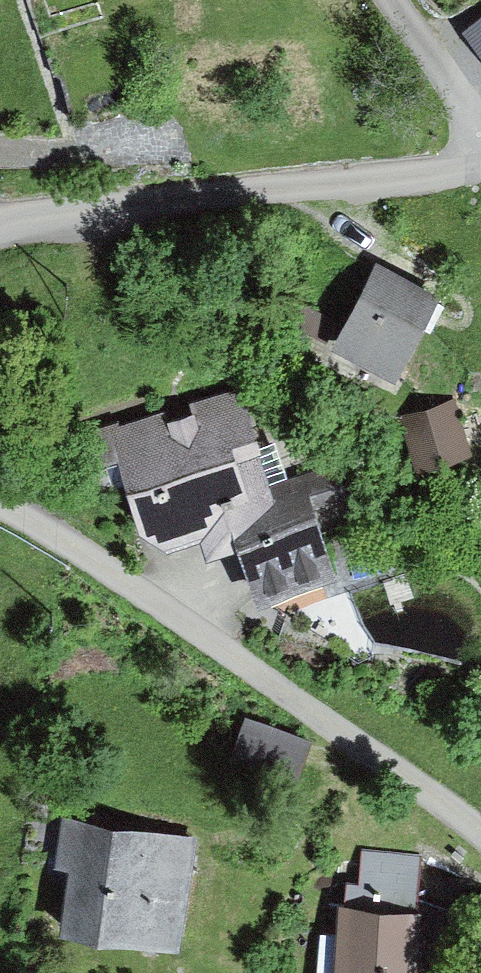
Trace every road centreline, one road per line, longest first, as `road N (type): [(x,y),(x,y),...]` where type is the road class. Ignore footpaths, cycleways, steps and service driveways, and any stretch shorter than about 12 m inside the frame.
road 1 (unclassified): [(480,834),(0,502)]
road 2 (unclassified): [(0,227),(480,163)]

